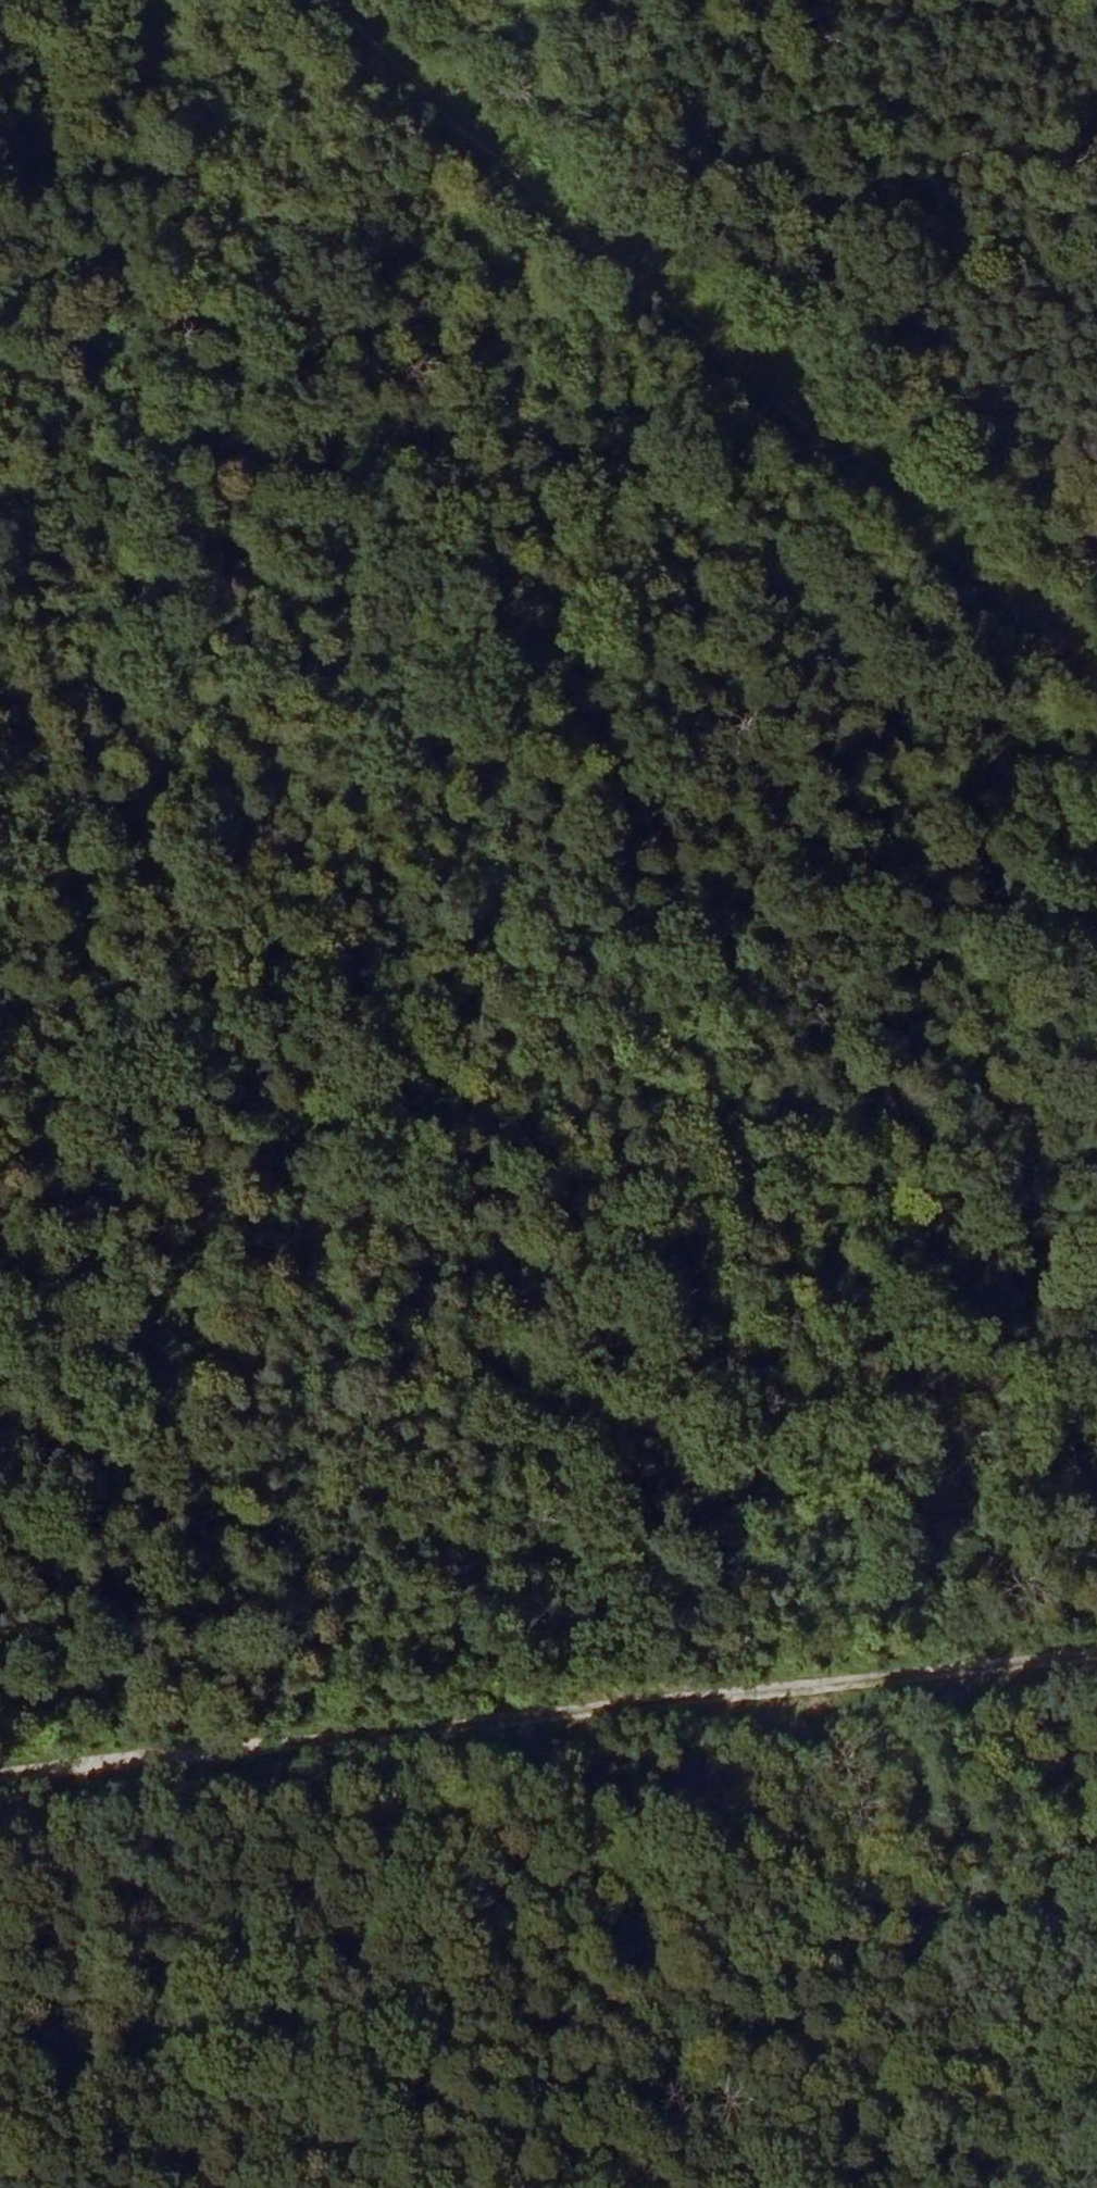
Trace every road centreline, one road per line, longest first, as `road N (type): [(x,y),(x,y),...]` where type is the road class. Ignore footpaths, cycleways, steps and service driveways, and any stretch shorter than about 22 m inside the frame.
road 1 (track): [(0,1782),(1096,1666)]
road 2 (track): [(309,0),(904,529),(1096,671)]

